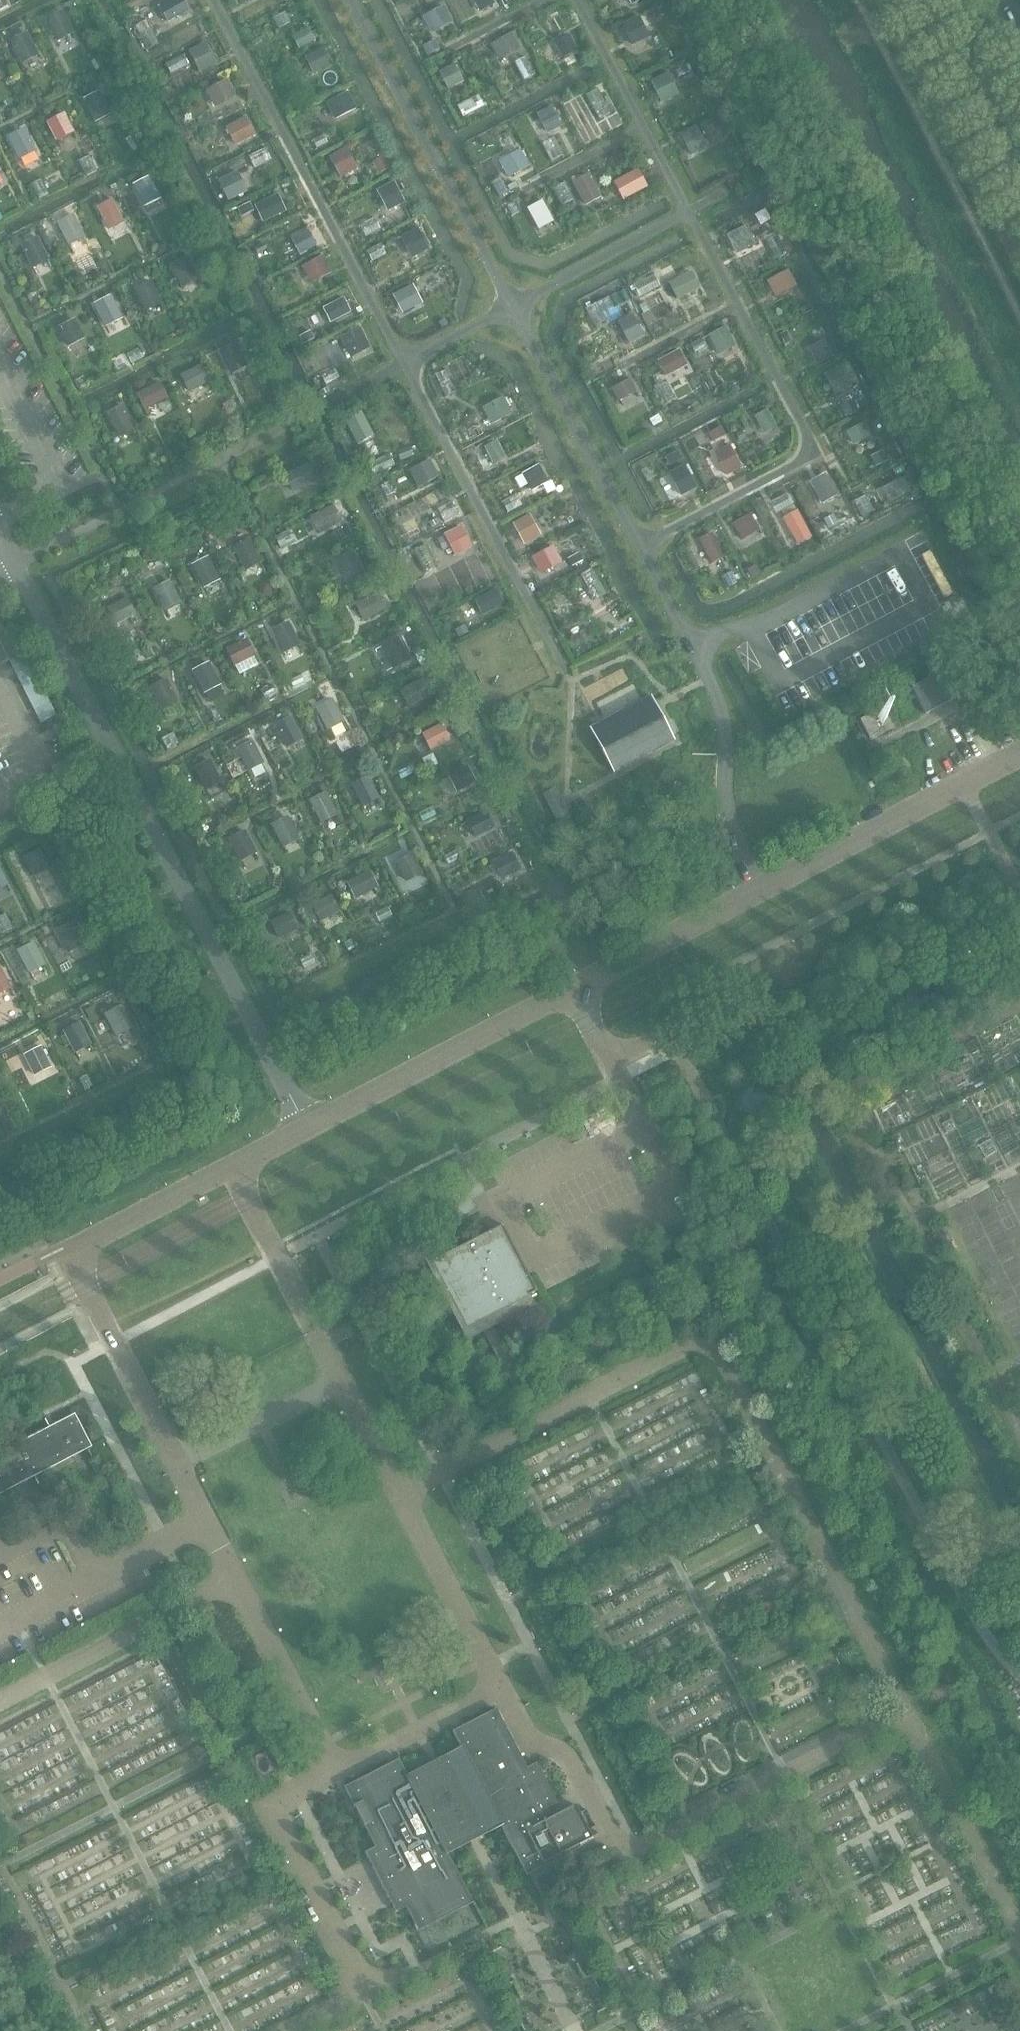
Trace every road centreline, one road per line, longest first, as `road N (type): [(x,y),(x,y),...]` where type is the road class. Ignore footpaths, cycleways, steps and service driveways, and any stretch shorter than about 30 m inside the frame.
road 1 (unclassified): [(308,1121),(1019,752)]
road 2 (residential): [(308,1121),(0,527)]
road 3 (unclassified): [(68,1245),(308,1121)]
road 4 (unclassified): [(940,0),(1019,152)]

